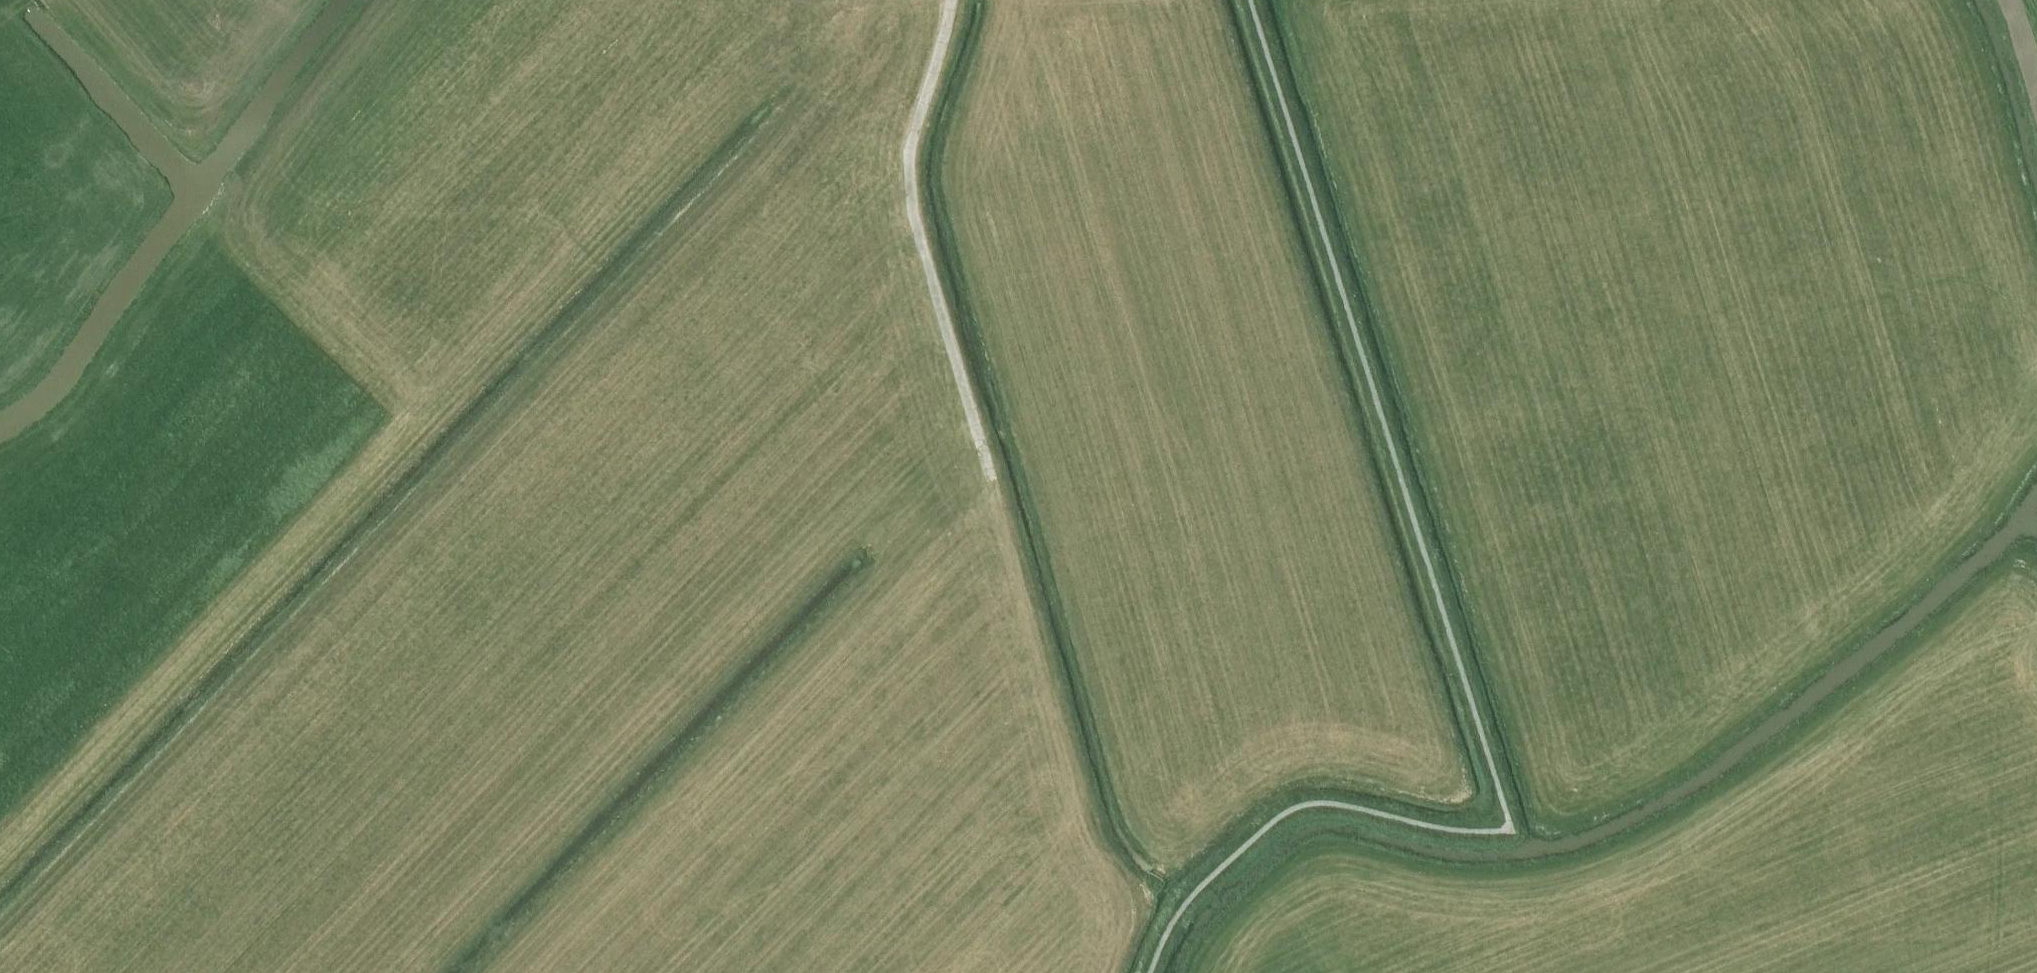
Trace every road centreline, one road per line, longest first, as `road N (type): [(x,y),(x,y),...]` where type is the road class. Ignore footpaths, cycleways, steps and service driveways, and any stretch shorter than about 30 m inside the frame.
road 1 (track): [(990,481),(909,207),(910,140),(950,0)]

